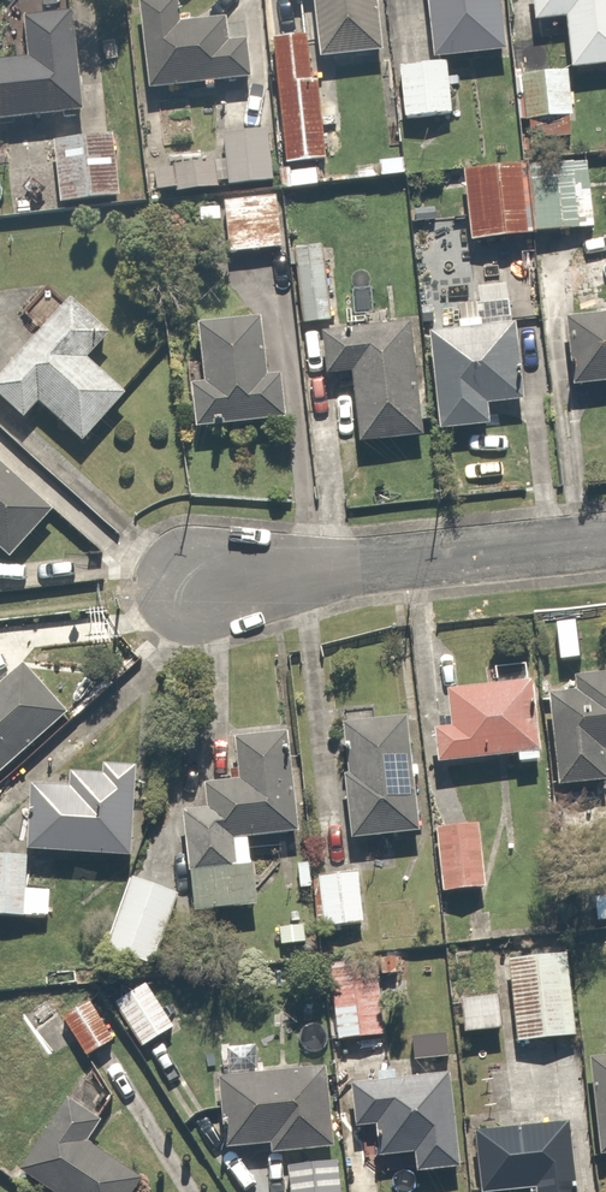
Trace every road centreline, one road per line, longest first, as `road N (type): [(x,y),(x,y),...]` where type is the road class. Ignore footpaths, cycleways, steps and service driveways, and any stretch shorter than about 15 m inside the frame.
road 1 (residential): [(197,586),(605,542)]

